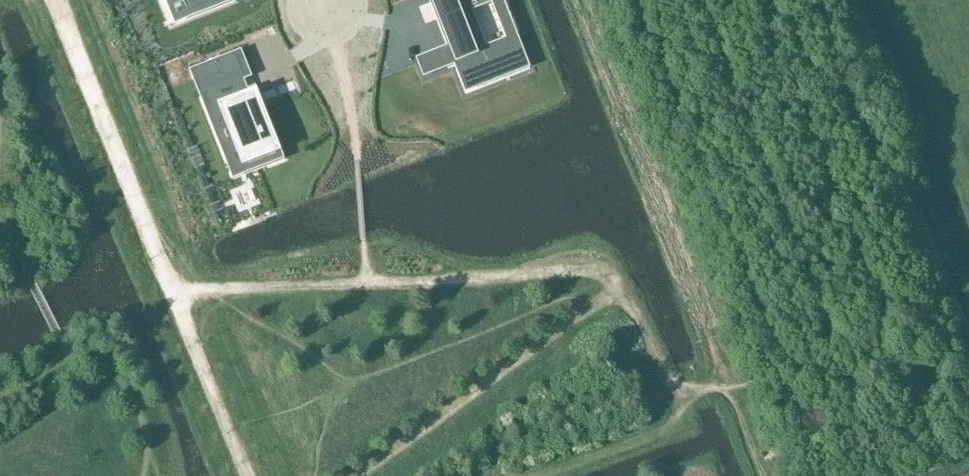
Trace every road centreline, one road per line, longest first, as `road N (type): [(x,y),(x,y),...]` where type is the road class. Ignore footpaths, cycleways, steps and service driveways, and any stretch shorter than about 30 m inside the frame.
road 1 (track): [(248,475),(55,0)]

